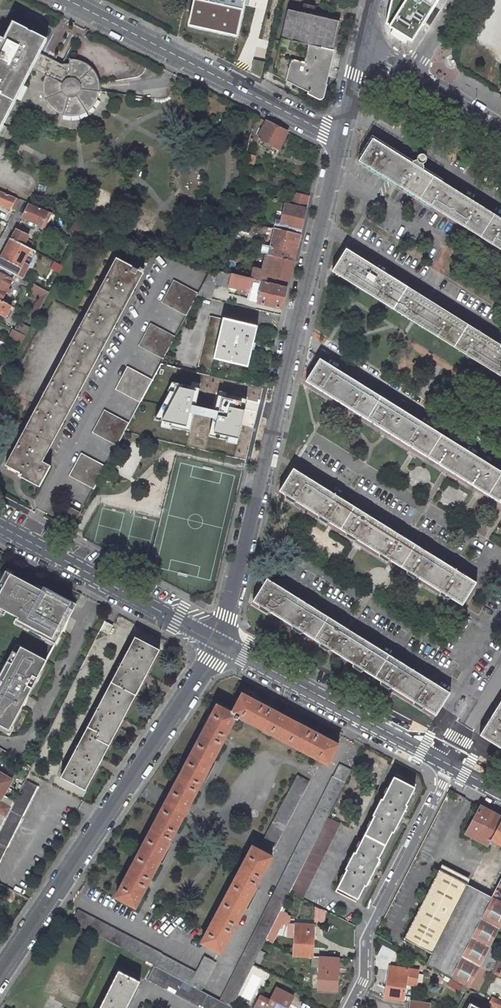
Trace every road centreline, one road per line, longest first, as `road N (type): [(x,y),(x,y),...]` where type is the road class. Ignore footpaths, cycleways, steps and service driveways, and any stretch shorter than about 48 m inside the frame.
road 1 (residential): [(220,642),(338,138)]
road 2 (residential): [(0,971),(220,642)]
road 3 (residential): [(68,0),(338,138)]
road 4 (residential): [(447,763),(365,940),(364,978),(349,1007)]
road 5 (tertiary): [(220,642),(447,763)]
road 6 (tertiary): [(0,526),(220,642)]

